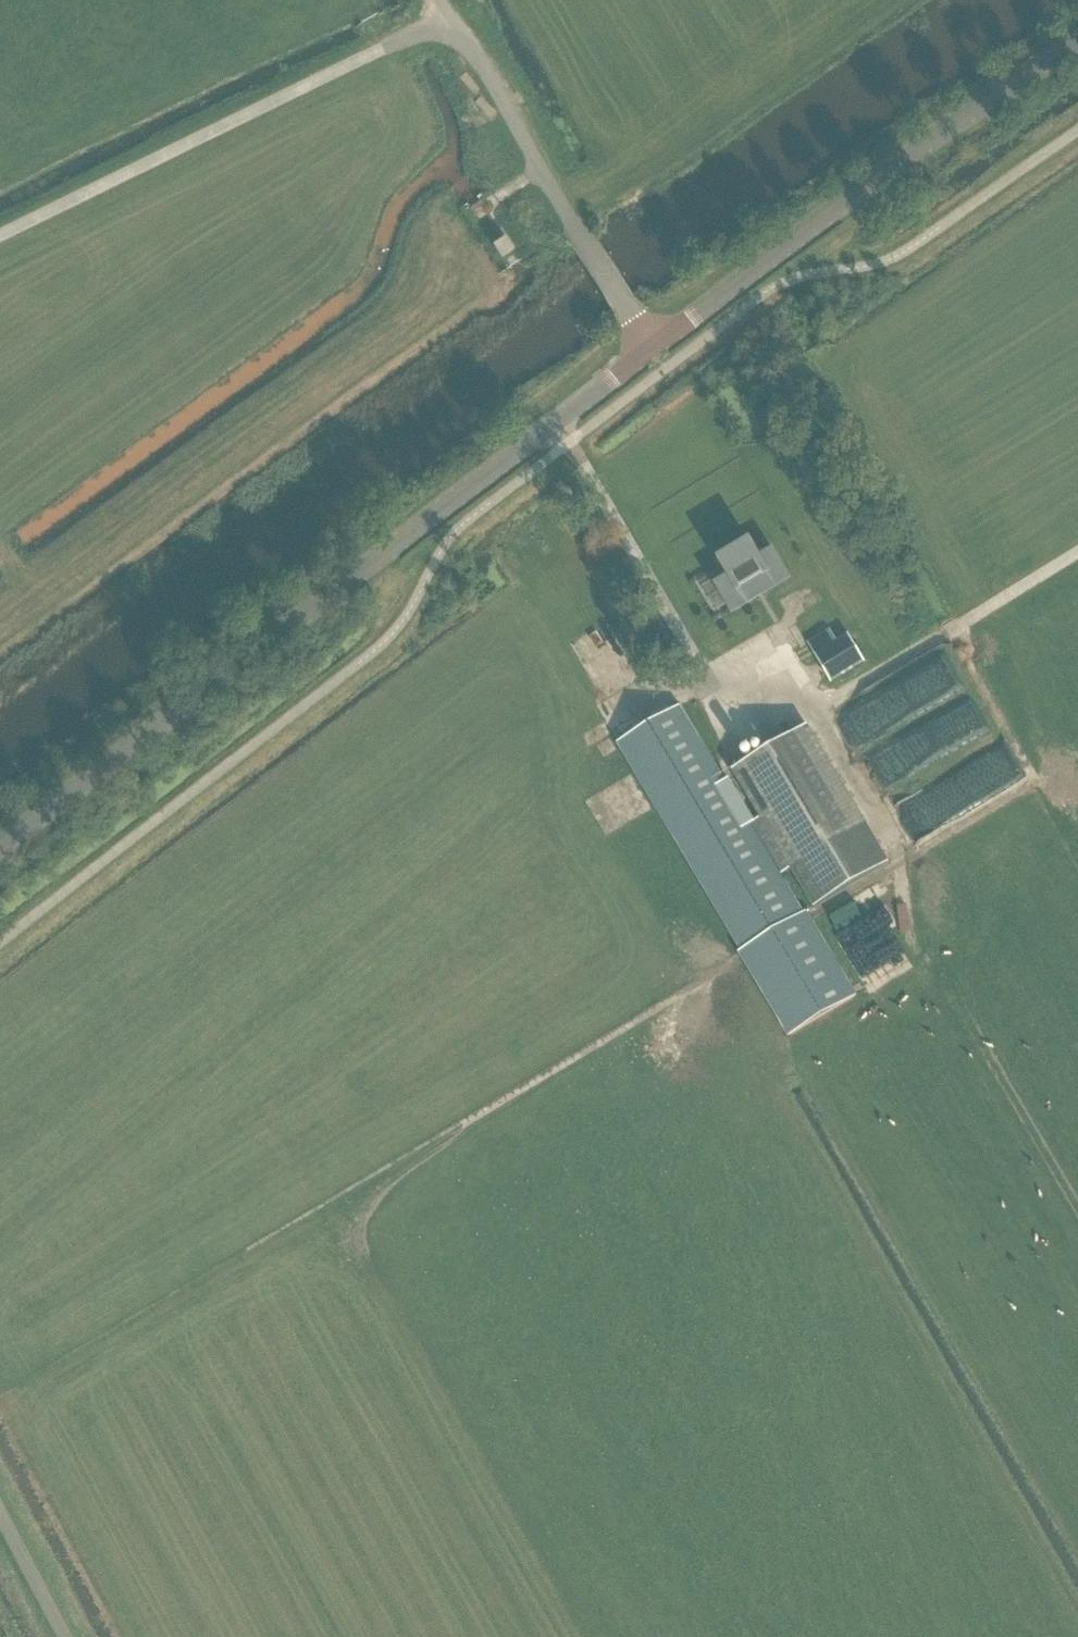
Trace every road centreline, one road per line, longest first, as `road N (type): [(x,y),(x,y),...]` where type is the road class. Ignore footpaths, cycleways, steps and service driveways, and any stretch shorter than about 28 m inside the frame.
road 1 (tertiary): [(0,850),(651,347)]
road 2 (tertiary): [(651,347),(932,135),(1077,43)]
road 3 (unclassified): [(0,232),(447,15)]
road 4 (track): [(706,688),(759,712),(831,697),(1077,546)]
road 5 (unclassified): [(651,347),(447,15)]
road 6 (unclassified): [(67,1636),(0,1516)]

